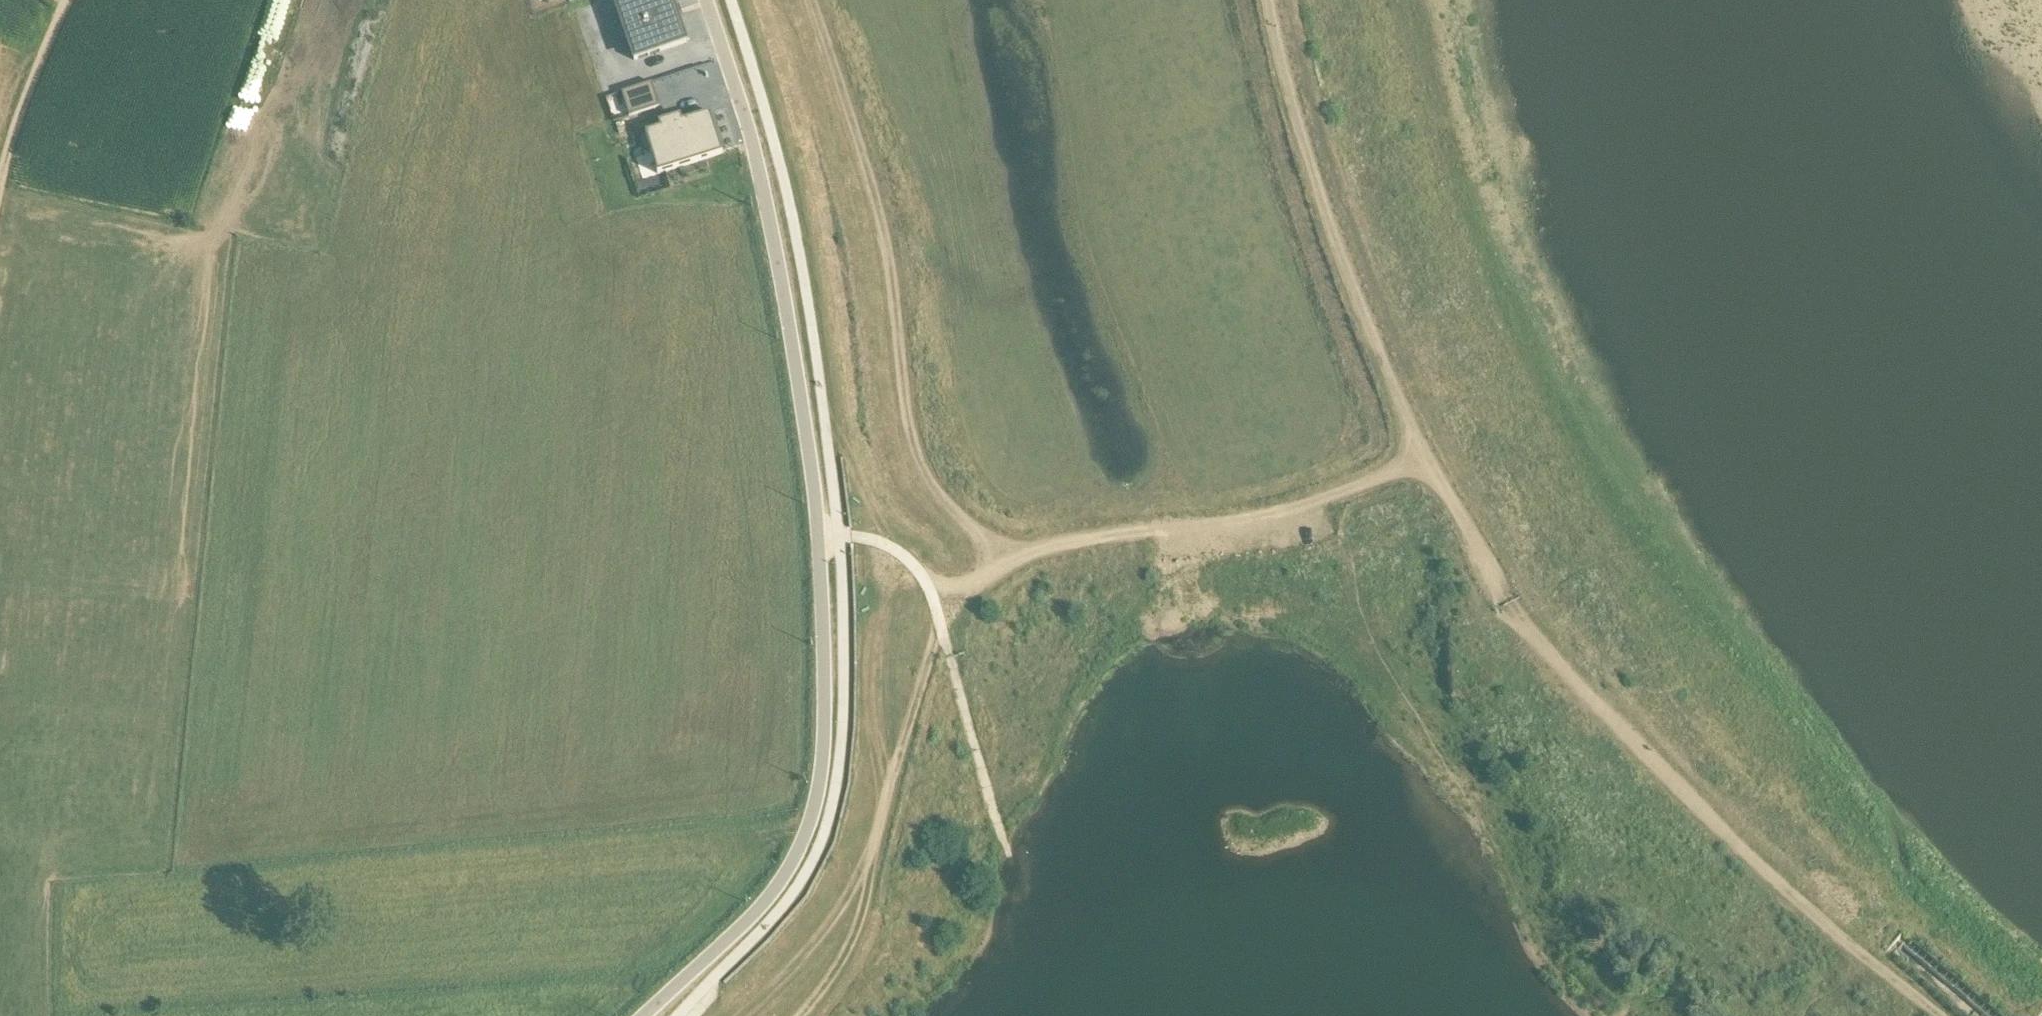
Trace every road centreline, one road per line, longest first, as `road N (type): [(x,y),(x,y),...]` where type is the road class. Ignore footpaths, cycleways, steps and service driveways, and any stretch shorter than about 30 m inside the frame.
road 1 (unclassified): [(656,1015),(783,884),(813,830),(824,753),(815,501),(763,199),(706,0)]
road 2 (track): [(1930,1015),(1720,837),(1577,693),(1506,610),(1426,464)]
road 3 (track): [(1008,562),(936,498),(914,465),(890,258),(810,0)]
road 4 (track): [(1268,0),(1334,242),(1426,464)]
road 5 (track): [(940,629),(857,890),(832,929),(739,1015)]
road 6 (track): [(1426,464),(1301,510),(1084,538),(1008,562)]
road 7 (track): [(929,589),(1007,850)]
road 8 (track): [(68,0),(0,208)]
road 9 (track): [(804,1015),(842,970),(866,909),(874,852)]

